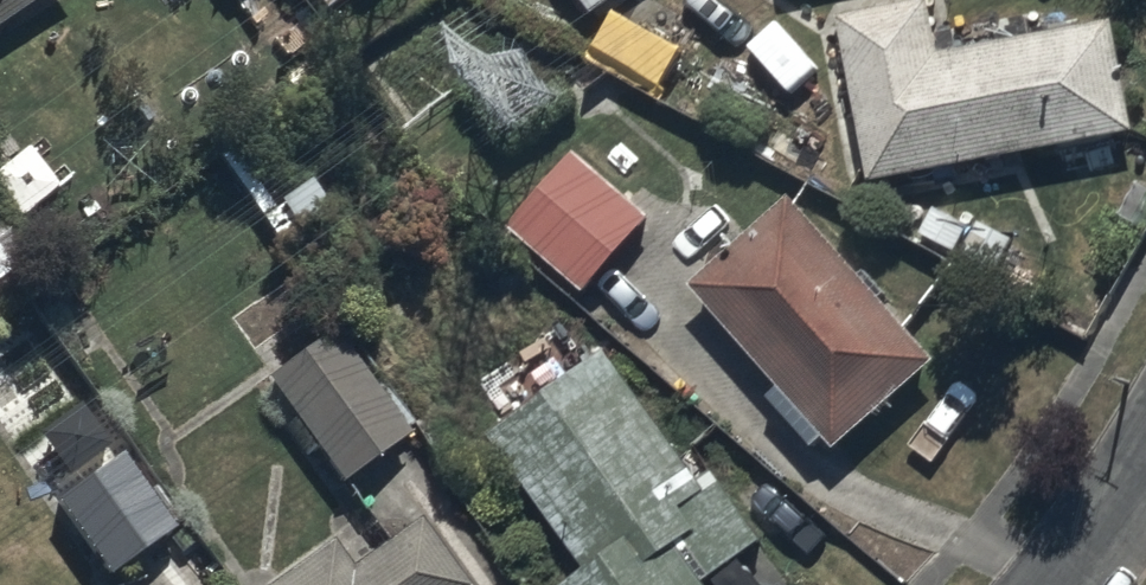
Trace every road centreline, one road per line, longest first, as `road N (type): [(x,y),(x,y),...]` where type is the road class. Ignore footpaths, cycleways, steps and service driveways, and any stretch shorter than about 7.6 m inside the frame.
road 1 (residential): [(1067,584),(1145,472)]

